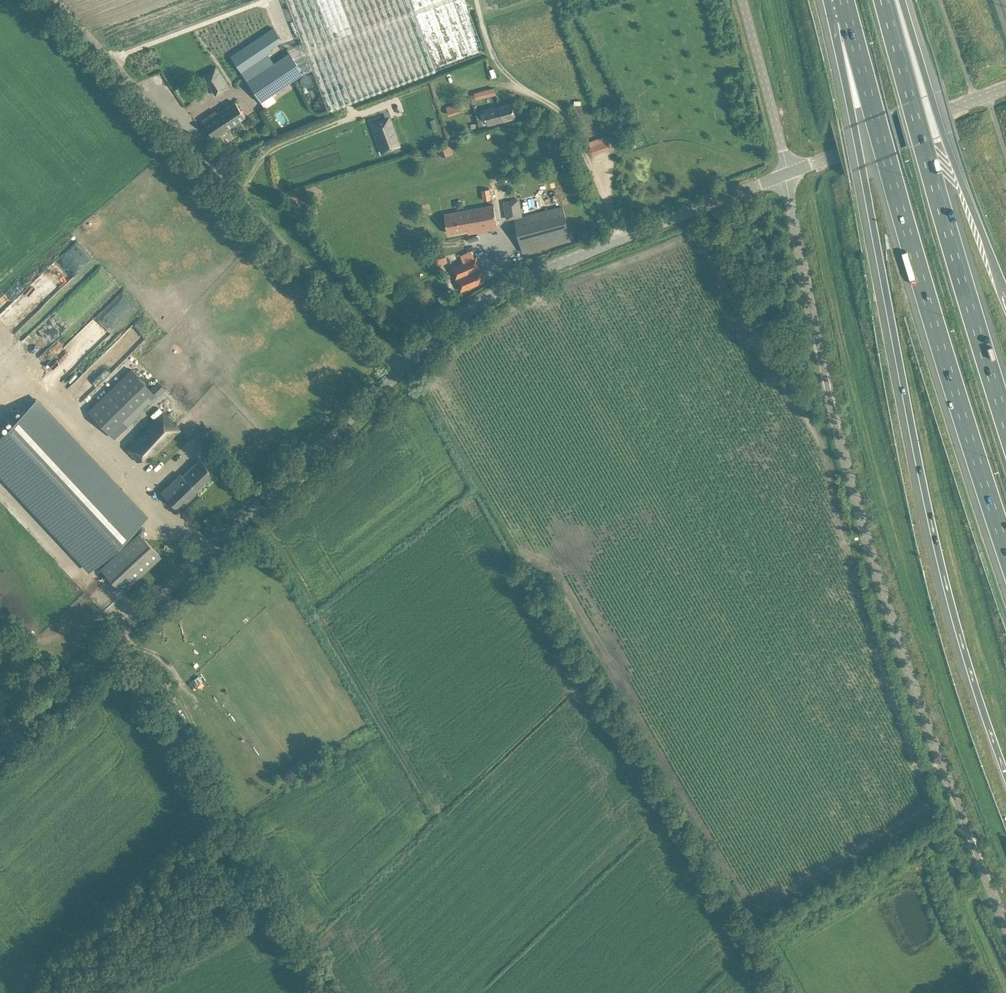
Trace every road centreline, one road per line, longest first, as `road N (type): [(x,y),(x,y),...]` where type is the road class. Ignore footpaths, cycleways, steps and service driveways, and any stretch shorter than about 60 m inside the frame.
road 1 (unclassified): [(1005,929),(932,751),(862,530),(784,175)]
road 2 (motorway): [(849,19),(854,124),(920,469),(954,615),(1005,773)]
road 3 (motorway): [(849,19),(1005,551)]
road 4 (unclassified): [(0,744),(399,375)]
road 5 (unclassified): [(399,375),(68,0)]
road 6 (motorway): [(1005,426),(884,0)]
road 7 (unclassified): [(399,375),(488,299),(526,278),(784,175)]
road 8 (motorway): [(1005,298),(893,0)]
road 9 (unclassified): [(789,173),(1005,88)]
road 10 (unclassified): [(789,173),(742,0)]
road 11 (track): [(617,241),(576,126),(535,108)]

